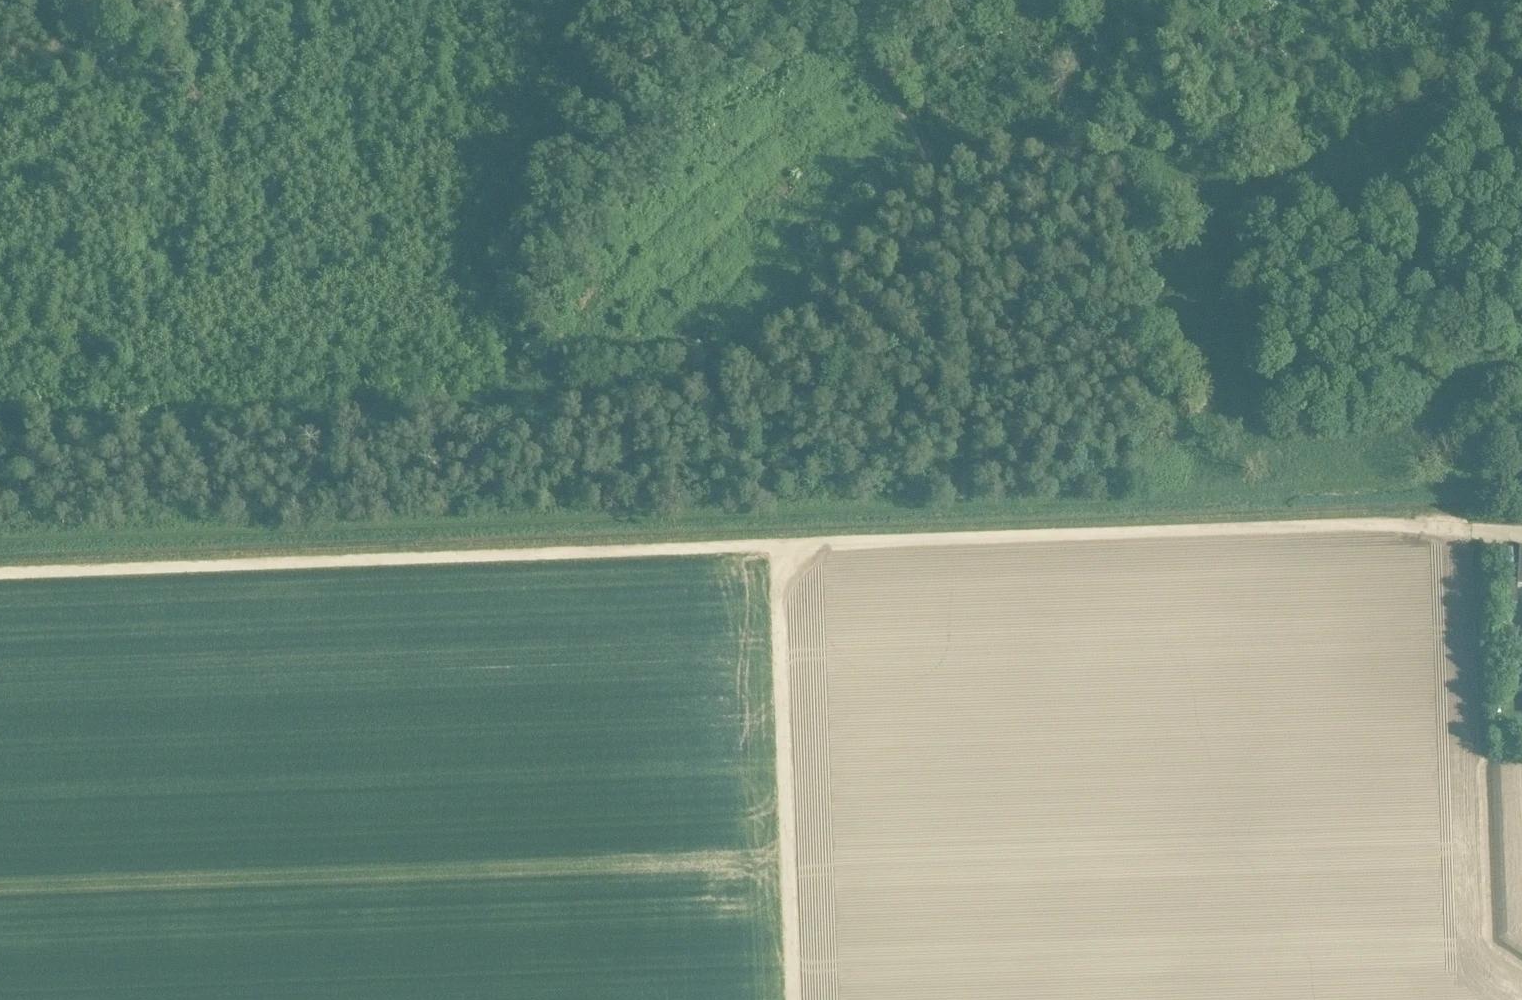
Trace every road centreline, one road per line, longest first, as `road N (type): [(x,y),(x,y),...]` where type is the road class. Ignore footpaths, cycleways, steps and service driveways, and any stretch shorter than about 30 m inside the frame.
road 1 (track): [(788,999),(771,547),(1443,521),(1521,545)]

